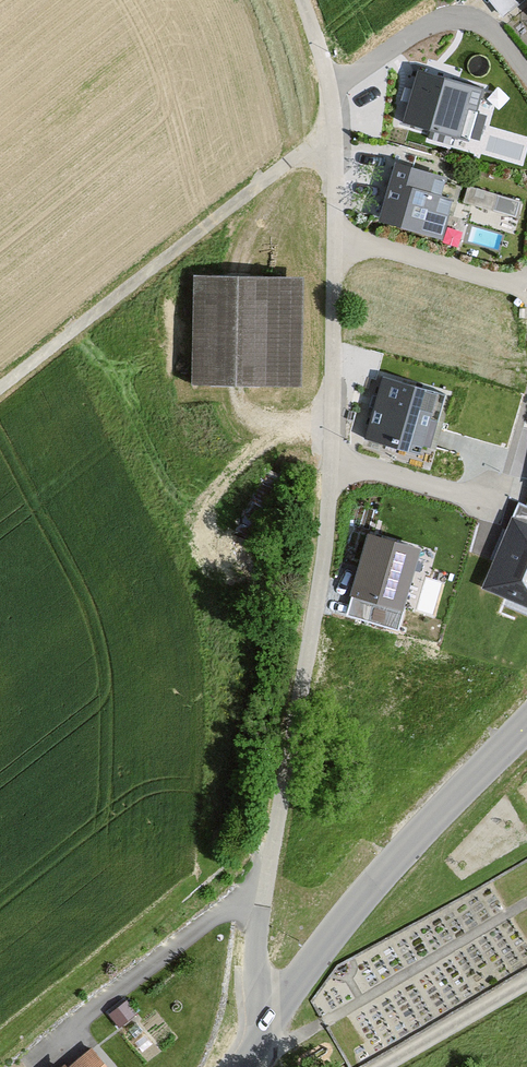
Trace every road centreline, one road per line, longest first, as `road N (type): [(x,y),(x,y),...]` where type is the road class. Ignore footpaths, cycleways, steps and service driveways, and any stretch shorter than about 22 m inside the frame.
road 1 (unclassified): [(261,1026),(256,958),(264,877),(329,506),(337,238),(331,106),(301,0)]
road 2 (track): [(333,129),(0,386)]
road 3 (tertiary): [(526,724),(423,824),(261,1026)]

